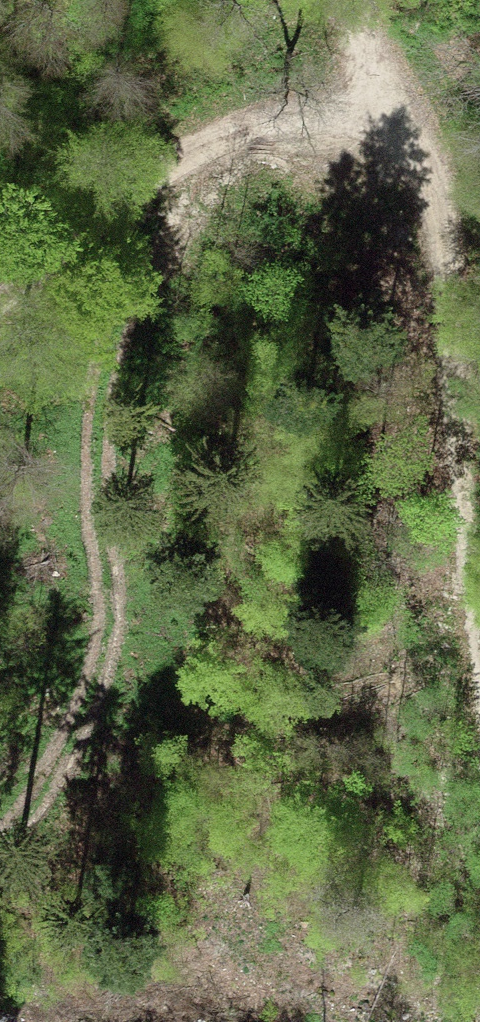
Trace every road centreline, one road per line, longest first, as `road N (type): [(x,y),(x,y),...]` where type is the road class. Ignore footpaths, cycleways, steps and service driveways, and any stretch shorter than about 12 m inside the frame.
road 1 (track): [(0,312),(181,176),(268,133),(382,129),(416,154),(433,197),(436,293),(479,667)]
road 2 (track): [(400,142),(347,267),(0,773)]

